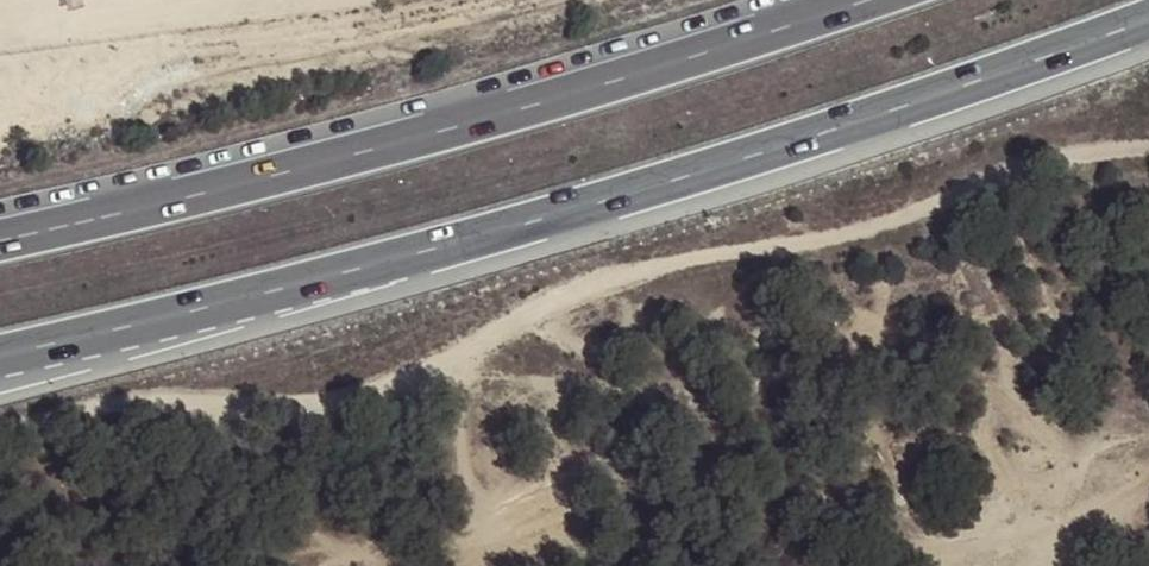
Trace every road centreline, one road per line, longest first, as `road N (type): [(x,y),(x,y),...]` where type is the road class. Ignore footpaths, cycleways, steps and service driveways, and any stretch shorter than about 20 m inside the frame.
road 1 (track): [(0,429),(103,405),(341,400),(495,348),(566,303),(642,277),(798,247),(881,240),(1020,152),(1057,139),(1148,140)]
road 2 (motorway): [(0,356),(480,241),(902,112),(1148,9)]
road 3 (motorway): [(883,0),(662,72),(54,232)]

